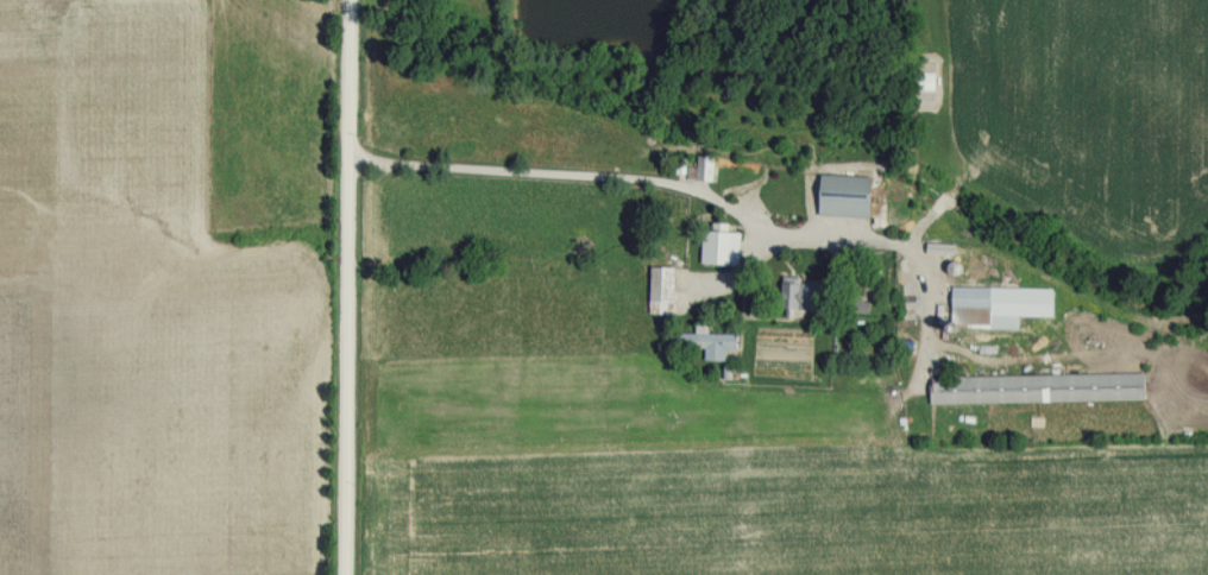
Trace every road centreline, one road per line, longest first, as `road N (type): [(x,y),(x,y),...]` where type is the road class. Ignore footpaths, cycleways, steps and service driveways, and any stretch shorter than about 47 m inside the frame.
road 1 (residential): [(342,574),(346,0)]
road 2 (residential): [(344,165),(666,189),(707,200),(809,265)]

